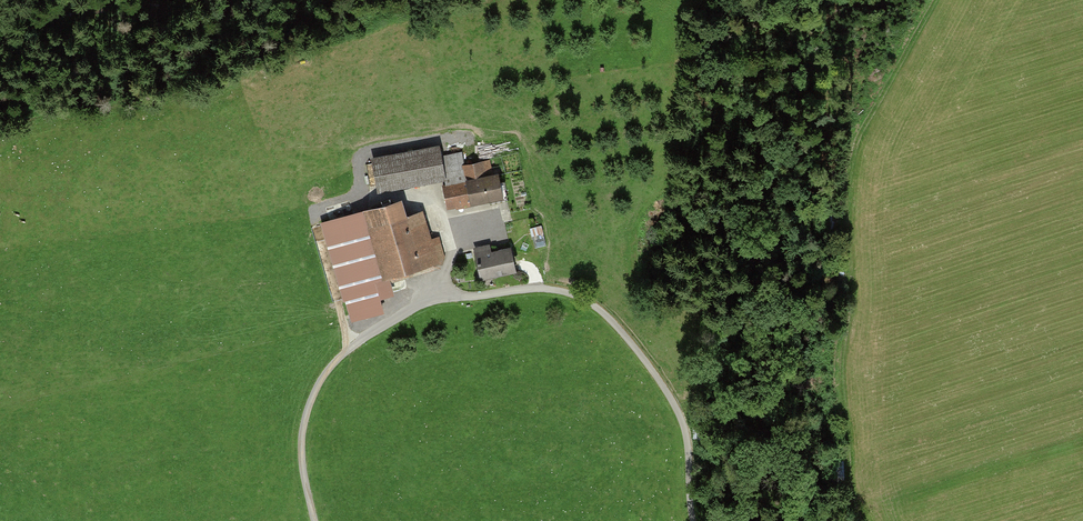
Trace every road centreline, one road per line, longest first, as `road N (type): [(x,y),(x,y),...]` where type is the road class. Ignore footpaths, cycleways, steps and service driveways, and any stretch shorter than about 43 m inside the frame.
road 1 (unclassified): [(319,520),(300,446),(316,394),(347,352),(459,297),(522,295),(574,296),(615,323),(647,361),(683,420),(695,520)]
road 2 (track): [(706,0),(682,52),(663,170)]

